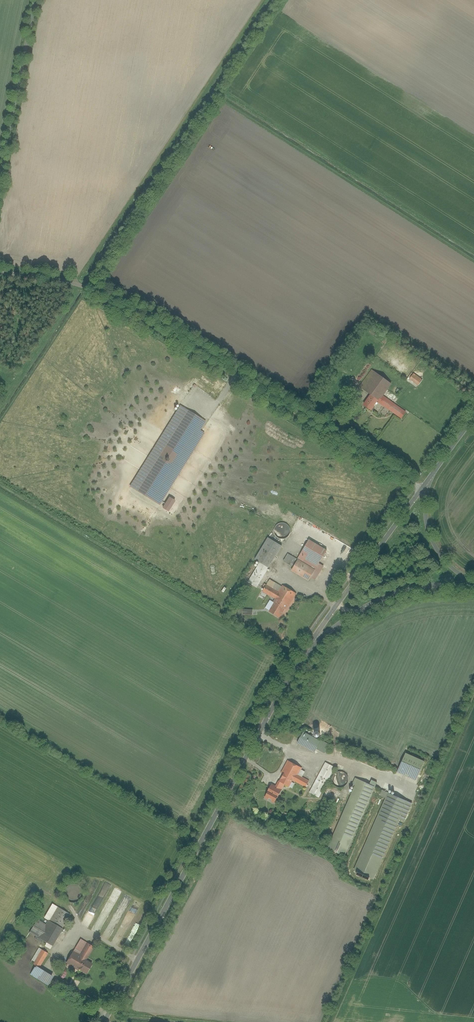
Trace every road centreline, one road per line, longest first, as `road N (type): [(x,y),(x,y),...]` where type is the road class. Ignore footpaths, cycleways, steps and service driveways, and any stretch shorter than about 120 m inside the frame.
road 1 (unclassified): [(0,273),(112,295),(422,486)]
road 2 (tertiary): [(106,1021),(314,639)]
road 3 (tertiary): [(314,639),(422,486)]
road 4 (unclassified): [(37,0),(0,181)]
road 5 (tertiary): [(314,639),(399,588),(473,582)]

